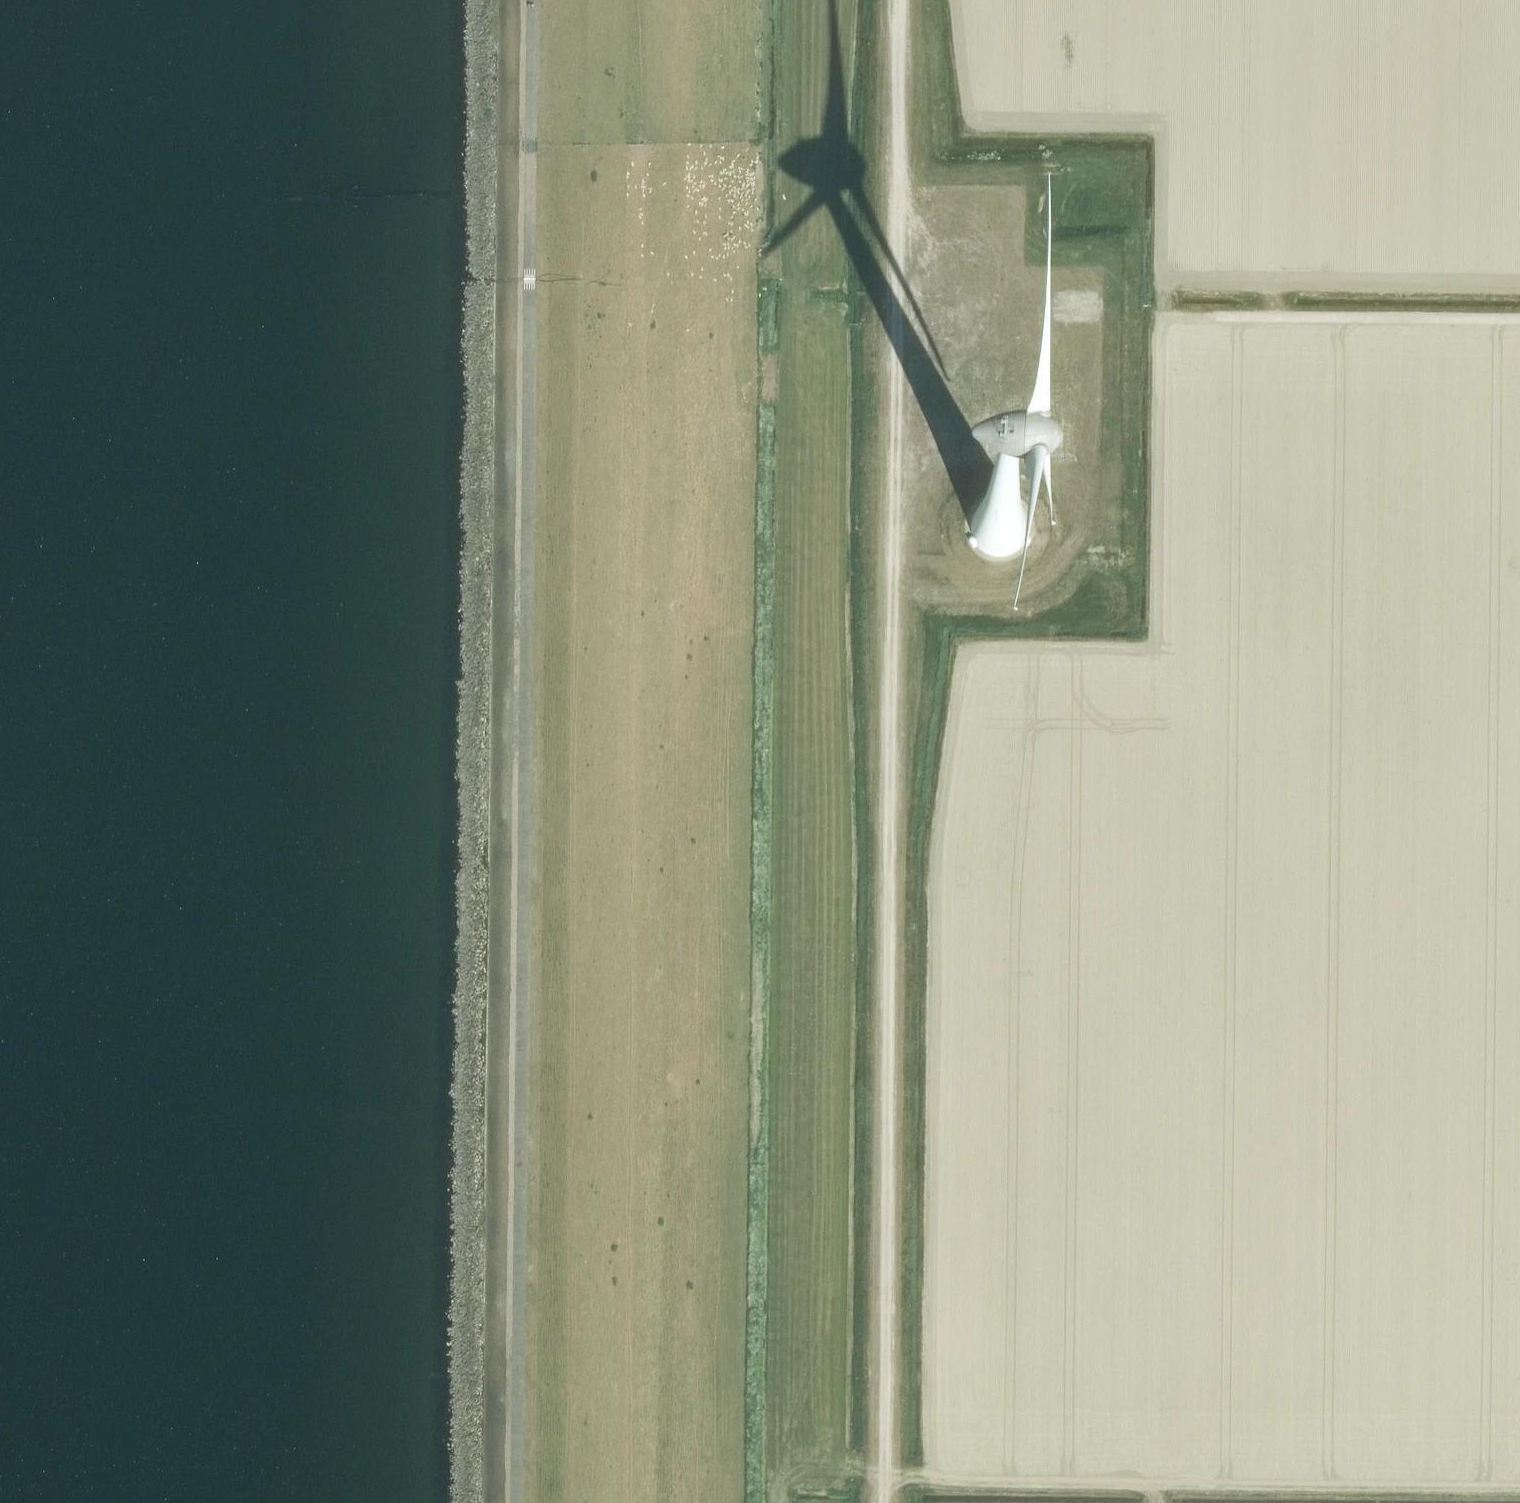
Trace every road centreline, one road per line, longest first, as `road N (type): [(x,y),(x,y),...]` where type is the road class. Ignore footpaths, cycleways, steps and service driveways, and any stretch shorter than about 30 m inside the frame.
road 1 (unclassified): [(515,1502),(531,0)]

